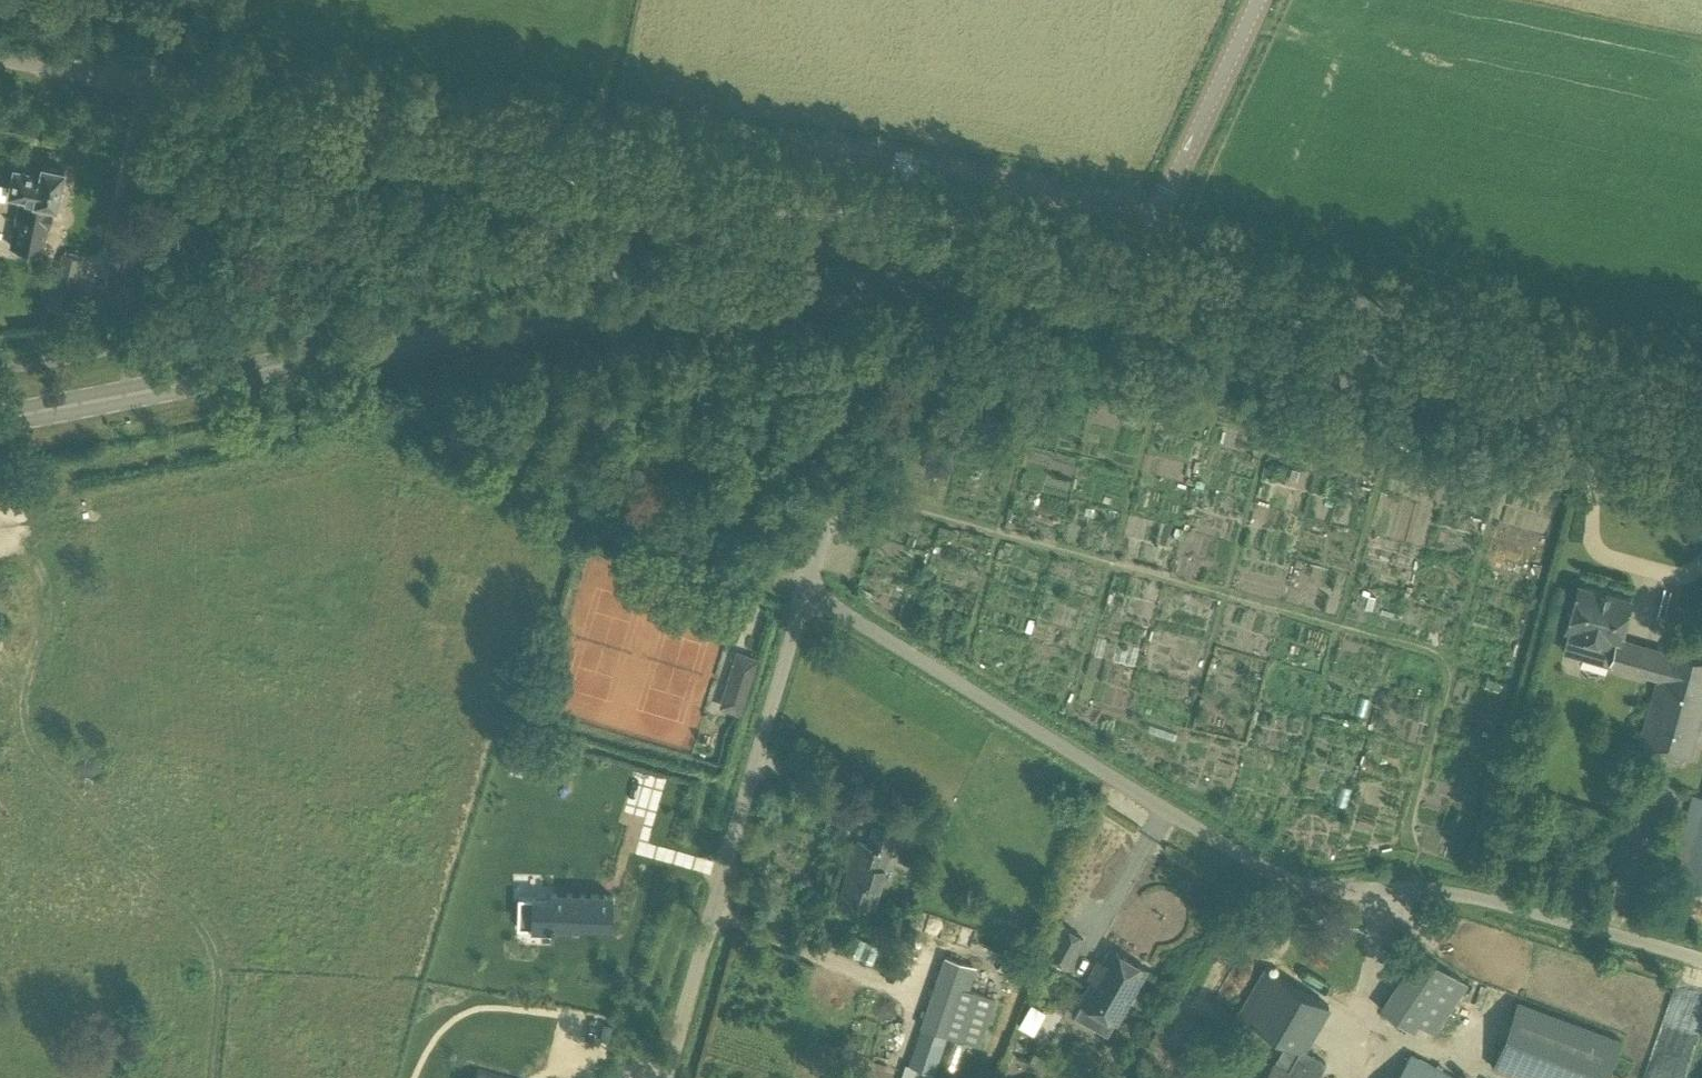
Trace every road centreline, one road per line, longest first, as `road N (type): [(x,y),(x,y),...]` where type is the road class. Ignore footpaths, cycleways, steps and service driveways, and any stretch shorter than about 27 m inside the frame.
road 1 (unclassified): [(1701,961),(1454,899),(1341,891),(1281,874),(802,593)]
road 2 (unclassified): [(625,304),(601,195),(563,174),(0,49)]
road 3 (secondary): [(0,421),(625,304)]
road 4 (secondary): [(1701,423),(1124,301)]
road 5 (unclassified): [(665,1077),(802,593)]
road 6 (tertiary): [(1124,301),(1135,259),(1258,0)]
road 7 (unclassified): [(802,593),(840,442),(843,280)]
road 8 (secondary): [(1124,301),(962,278),(843,280)]
road 9 (secondary): [(625,304),(843,280)]

